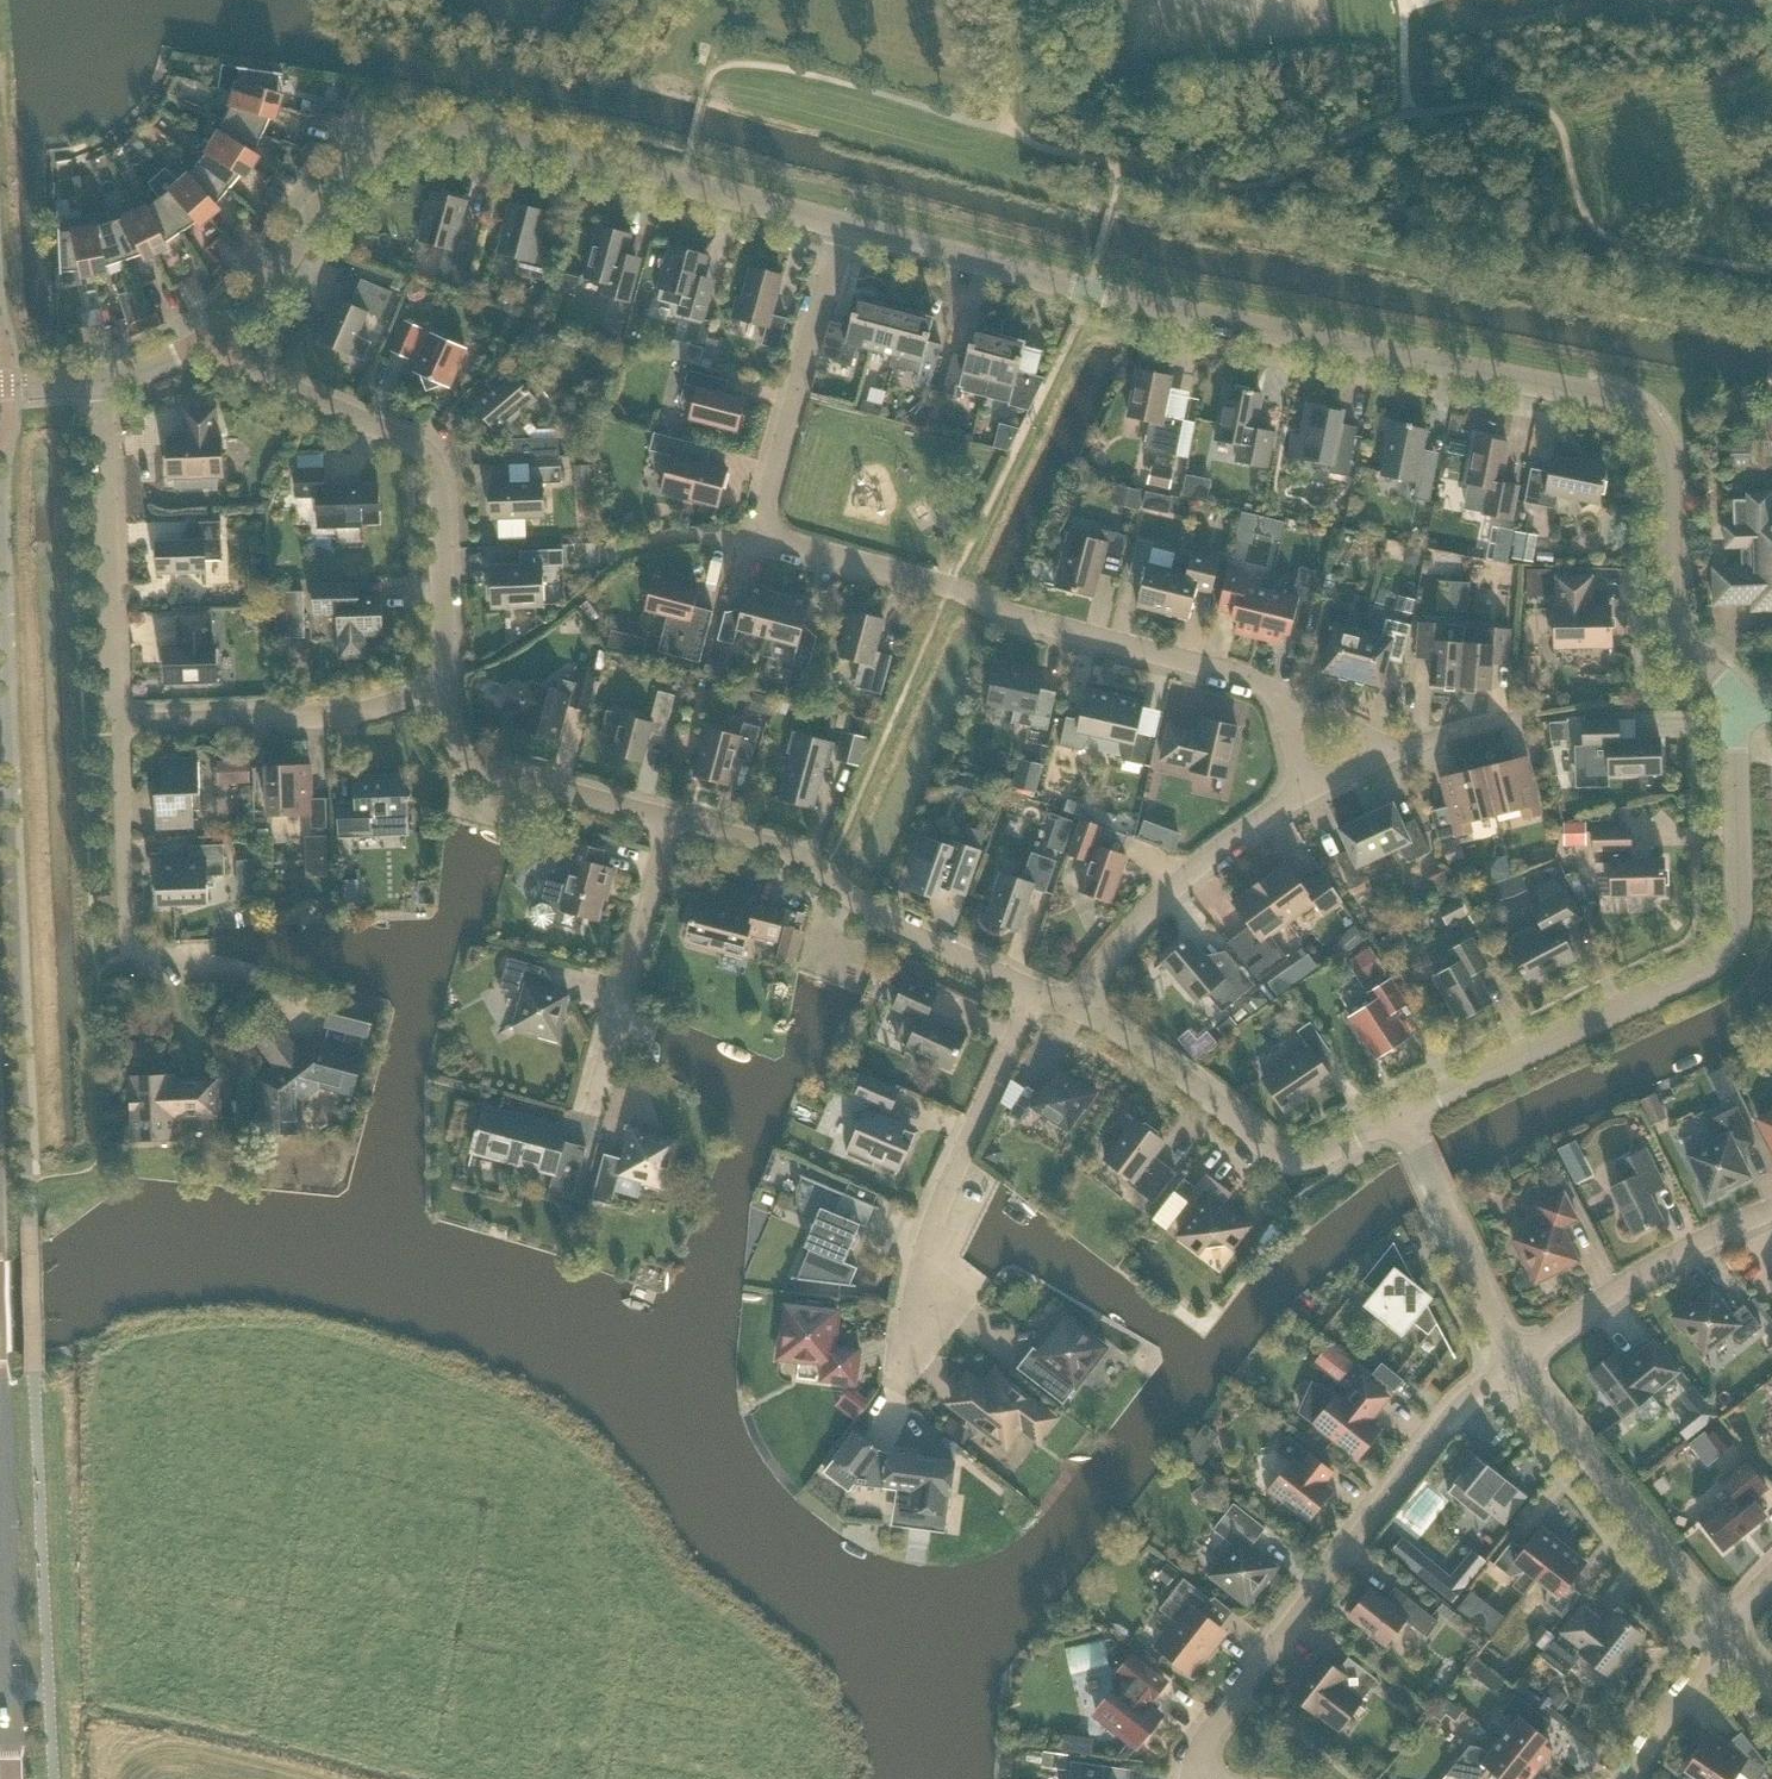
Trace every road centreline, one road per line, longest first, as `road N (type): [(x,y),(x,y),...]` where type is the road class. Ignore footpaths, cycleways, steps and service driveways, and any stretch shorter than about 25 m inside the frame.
road 1 (unclassified): [(1735,708),(1729,689),(1672,625),(1665,459),(1650,425),(1614,399),(1150,306),(843,225)]
road 2 (residential): [(1277,689),(1003,612),(965,590),(774,535),(767,507),(843,225)]
road 3 (unclassified): [(843,225),(461,125),(433,128),(357,165),(262,292),(217,335)]
road 4 (residential): [(1399,1114),(1696,973),(1721,954),(1738,919),(1735,708)]
road 5 (residential): [(1192,1778),(1212,1727),(1444,1425),(1516,1361)]
road 6 (residential): [(448,689),(433,459),(411,441),(240,366),(217,335)]
road 7 (residential): [(1035,990),(873,915),(803,857),(671,819)]
road 8 (residential): [(1399,1114),(1311,1160),(1279,1158),(1183,1076),(1069,1006)]
road 9 (residential): [(905,1354),(931,1220),(1035,990)]
road 10 (residential): [(121,723),(102,380)]
road 11 (residential): [(1725,1629),(1516,1361)]
road 12 (residential): [(121,723),(339,715),(448,689)]
road 13 (residential): [(1069,1006),(1216,848),(1309,789)]
road 14 (residential): [(206,960),(130,960),(121,723)]
road 15 (residential): [(594,1109),(671,819)]
road 16 (residential): [(1516,1361),(1631,1278),(1771,1208)]
road 17 (residential): [(671,819),(475,764),(452,734),(448,689)]
road 18 (residential): [(1516,1361),(1399,1114)]
road 19 (tertiary): [(9,1667),(24,1564),(21,1491),(0,1399)]
road 20 (residential): [(1624,1778),(1725,1629)]
road 21 (residential): [(1402,749),(1277,689)]
road 22 (residential): [(1527,715),(1402,749)]
road 23 (unclassified): [(217,335),(157,367),(102,380)]

